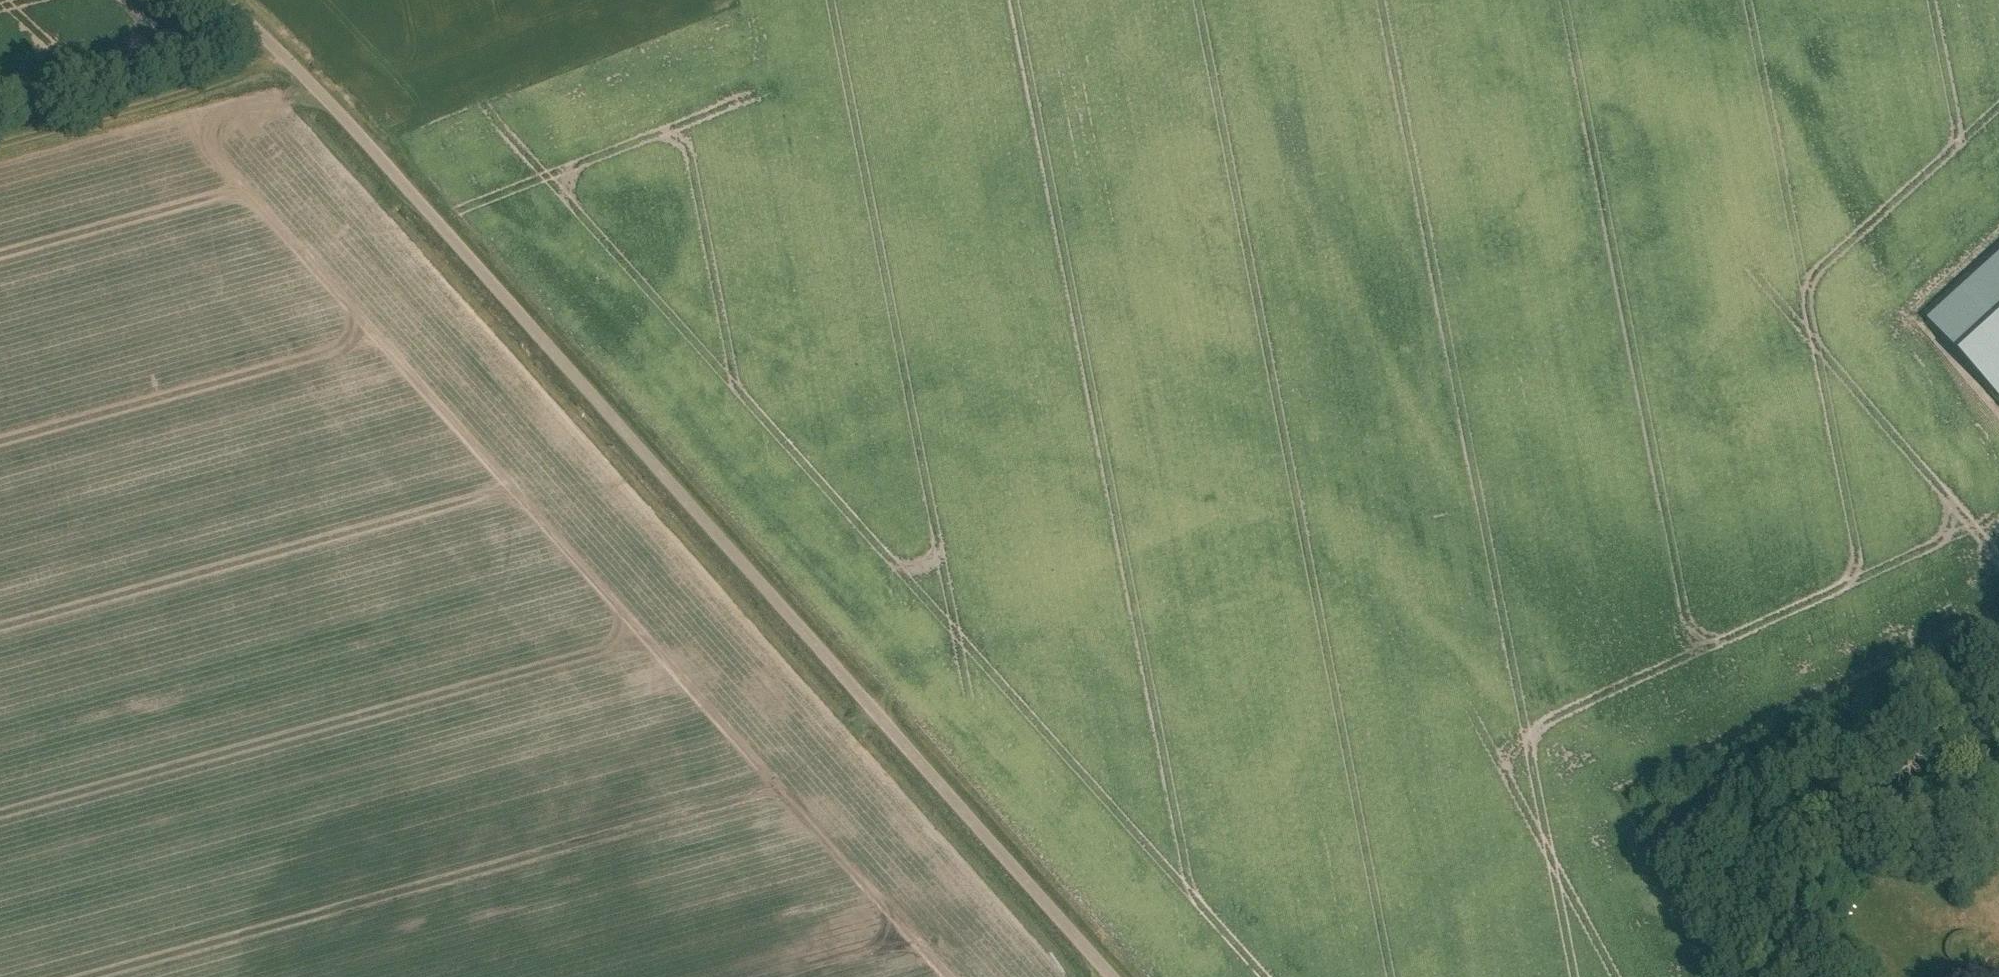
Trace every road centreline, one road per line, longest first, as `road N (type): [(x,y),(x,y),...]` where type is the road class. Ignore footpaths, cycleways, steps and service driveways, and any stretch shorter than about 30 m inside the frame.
road 1 (unclassified): [(223,0),(313,85),(1110,976)]
road 2 (track): [(0,141),(215,81),(272,44)]

